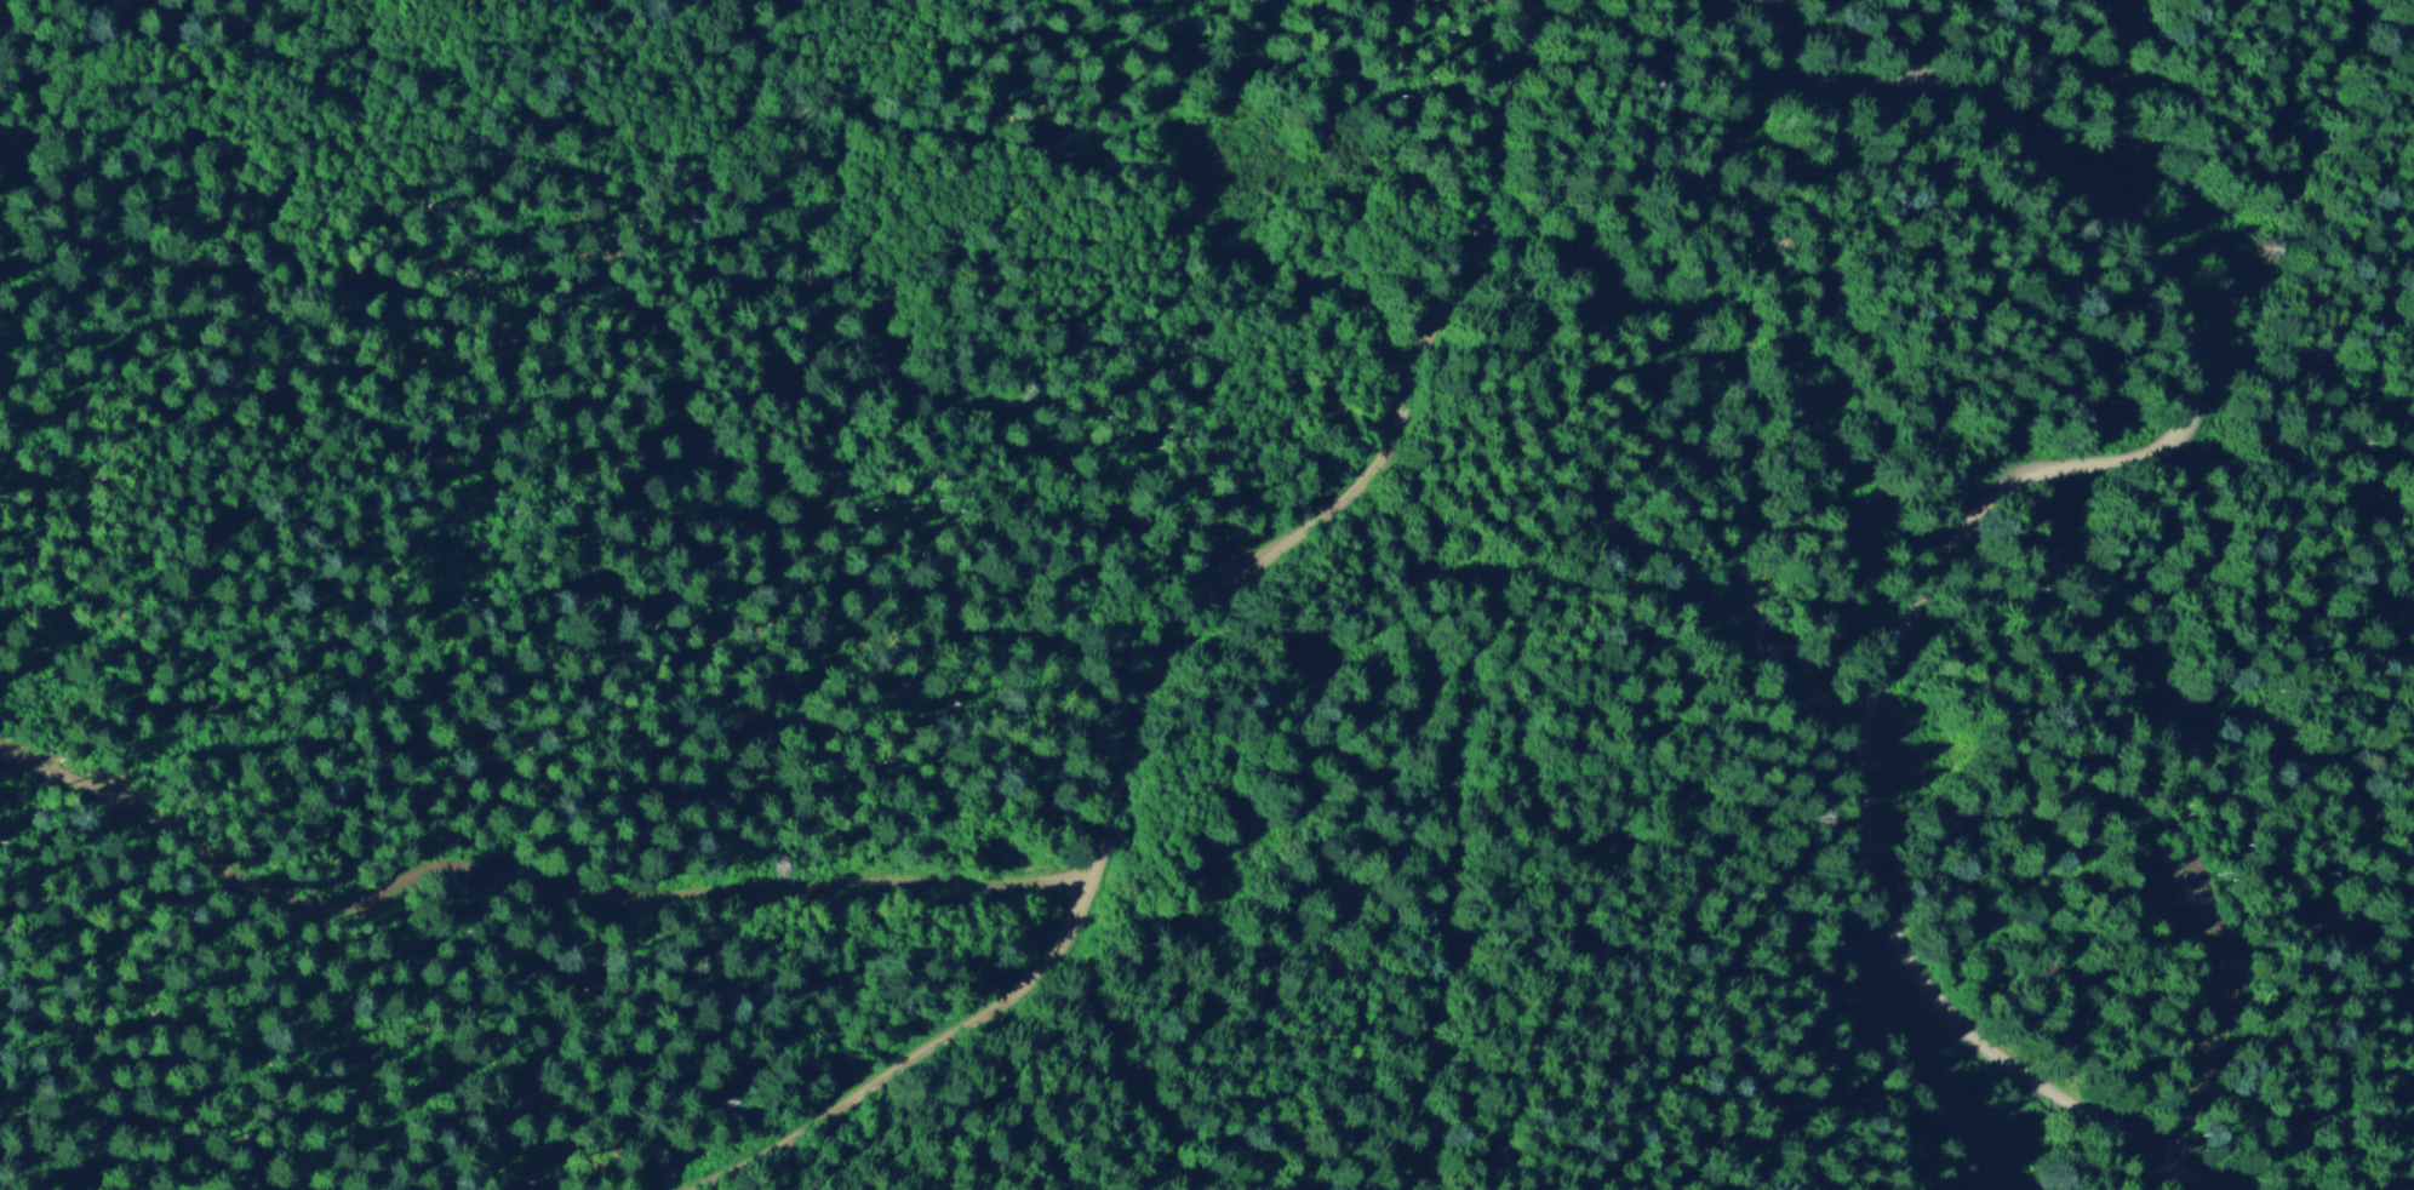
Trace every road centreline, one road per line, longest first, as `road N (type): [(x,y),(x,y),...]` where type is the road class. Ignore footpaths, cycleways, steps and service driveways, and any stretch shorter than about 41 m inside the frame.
road 1 (track): [(2227,1189),(2037,1087),(1946,1015),(1909,971),(1887,921),(1863,807),(1865,745),(1884,679),(1943,565),(1995,494),(2023,475),(2127,464),(2175,445),(2197,408),(2191,325),(2172,285),(2054,150),(1943,86),(1819,75),(1796,53),(1776,0)]
road 2 (track): [(1547,0),(1543,53),(1504,207),(1407,447),(1356,505),(1263,565),(1146,697),(1076,925),(1002,1008),(730,1189)]

